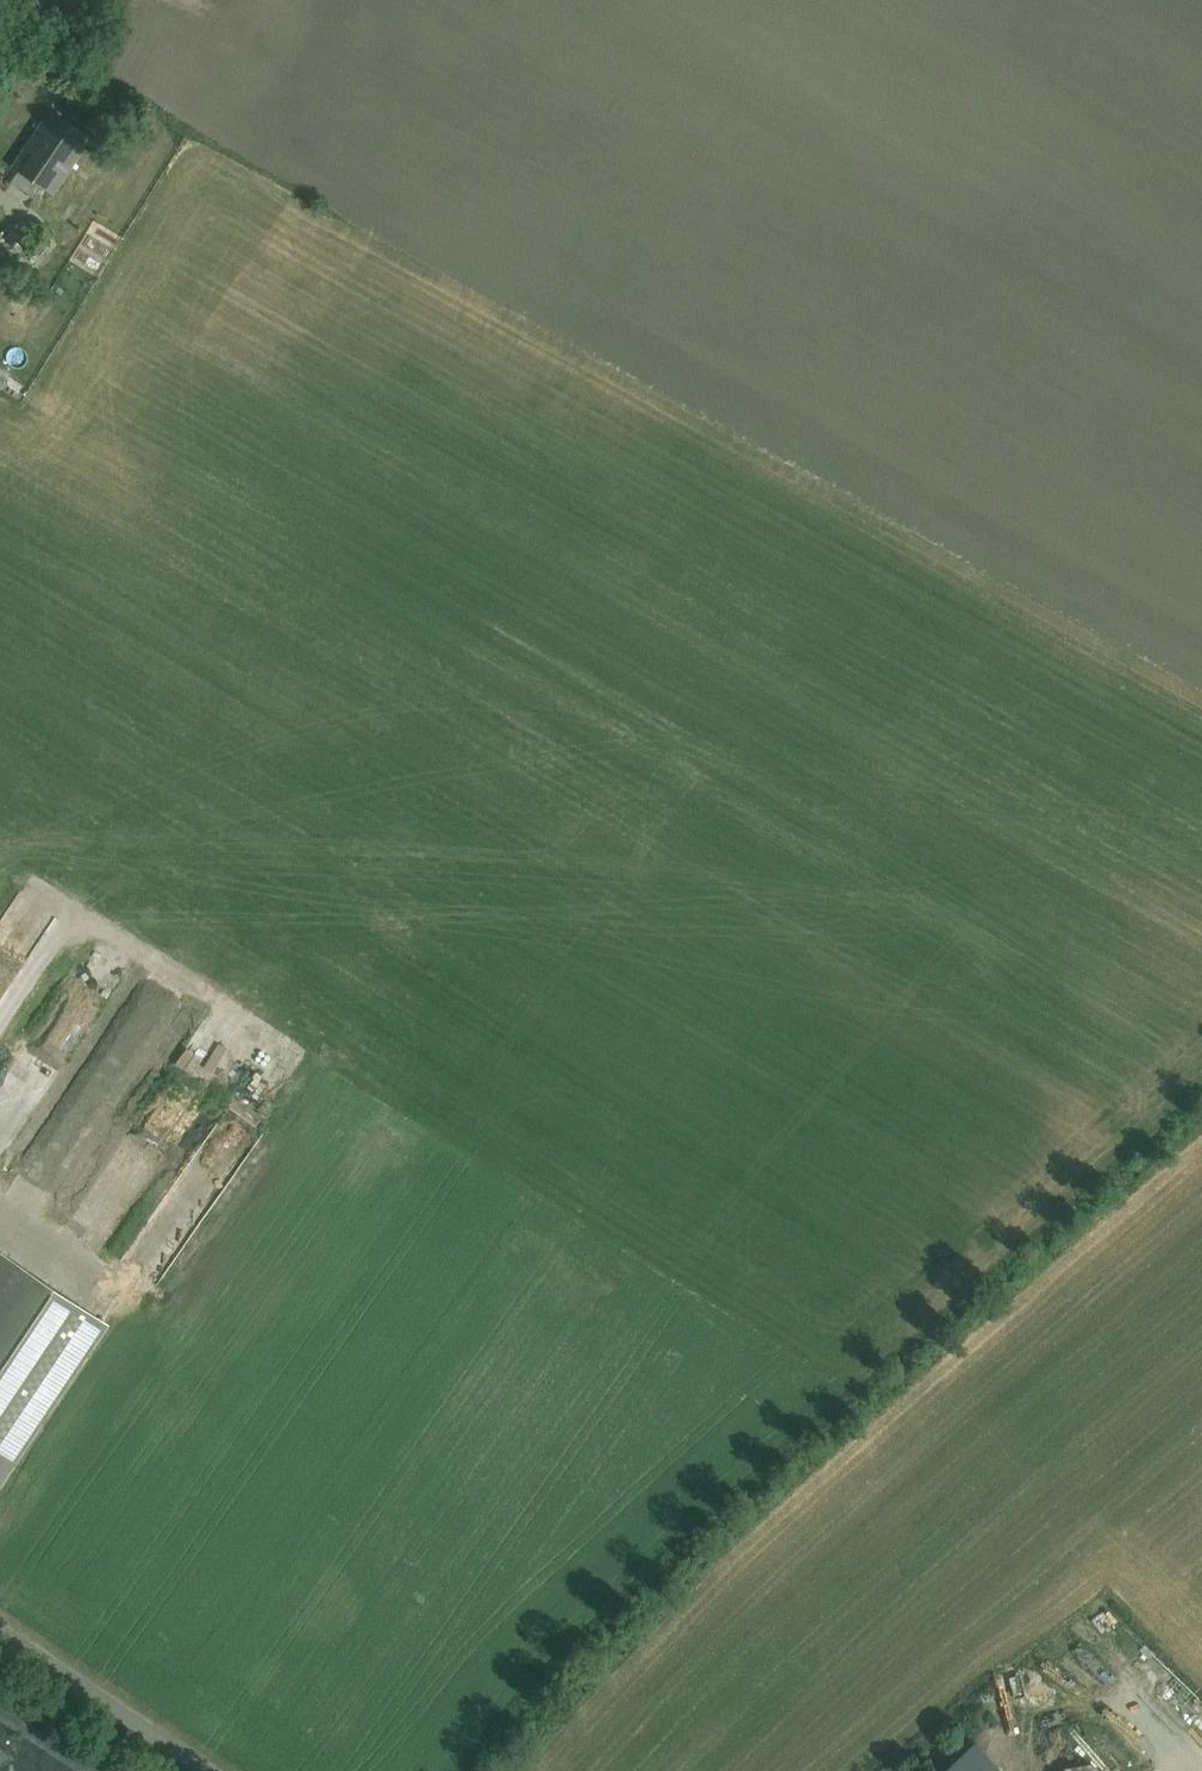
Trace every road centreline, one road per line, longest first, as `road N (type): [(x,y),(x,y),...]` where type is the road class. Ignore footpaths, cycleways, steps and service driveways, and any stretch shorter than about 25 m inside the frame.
road 1 (unclassified): [(208,1770),(0,1631)]

